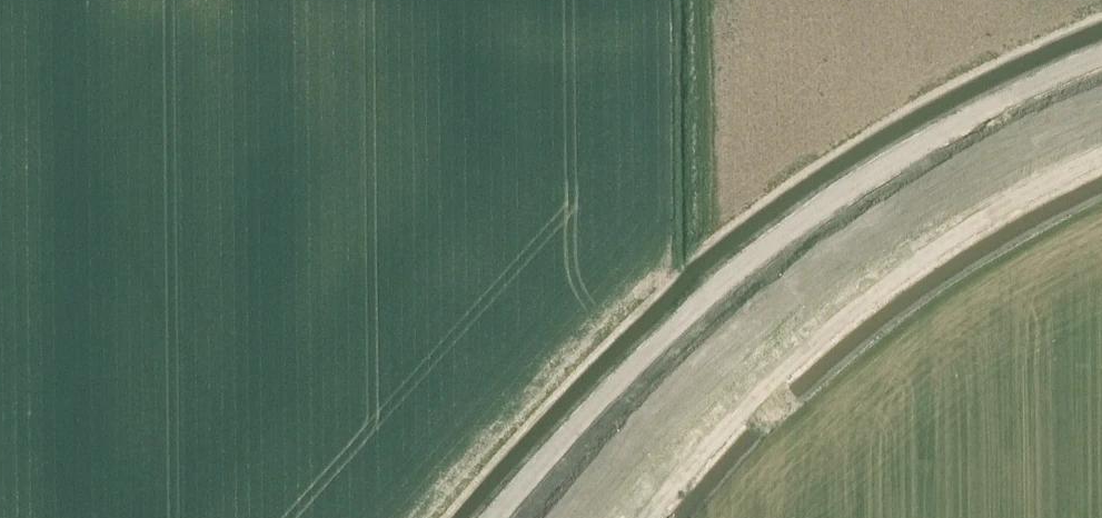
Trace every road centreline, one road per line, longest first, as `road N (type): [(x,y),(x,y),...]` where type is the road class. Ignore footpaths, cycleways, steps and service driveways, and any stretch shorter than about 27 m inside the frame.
road 1 (track): [(1101,56),(883,163),(764,246),(628,369),(493,517)]
road 2 (tertiary): [(1101,107),(932,195),(771,309),(666,409),(572,517)]
road 3 (track): [(649,517),(741,413),(855,307),(963,230),(1101,156)]

